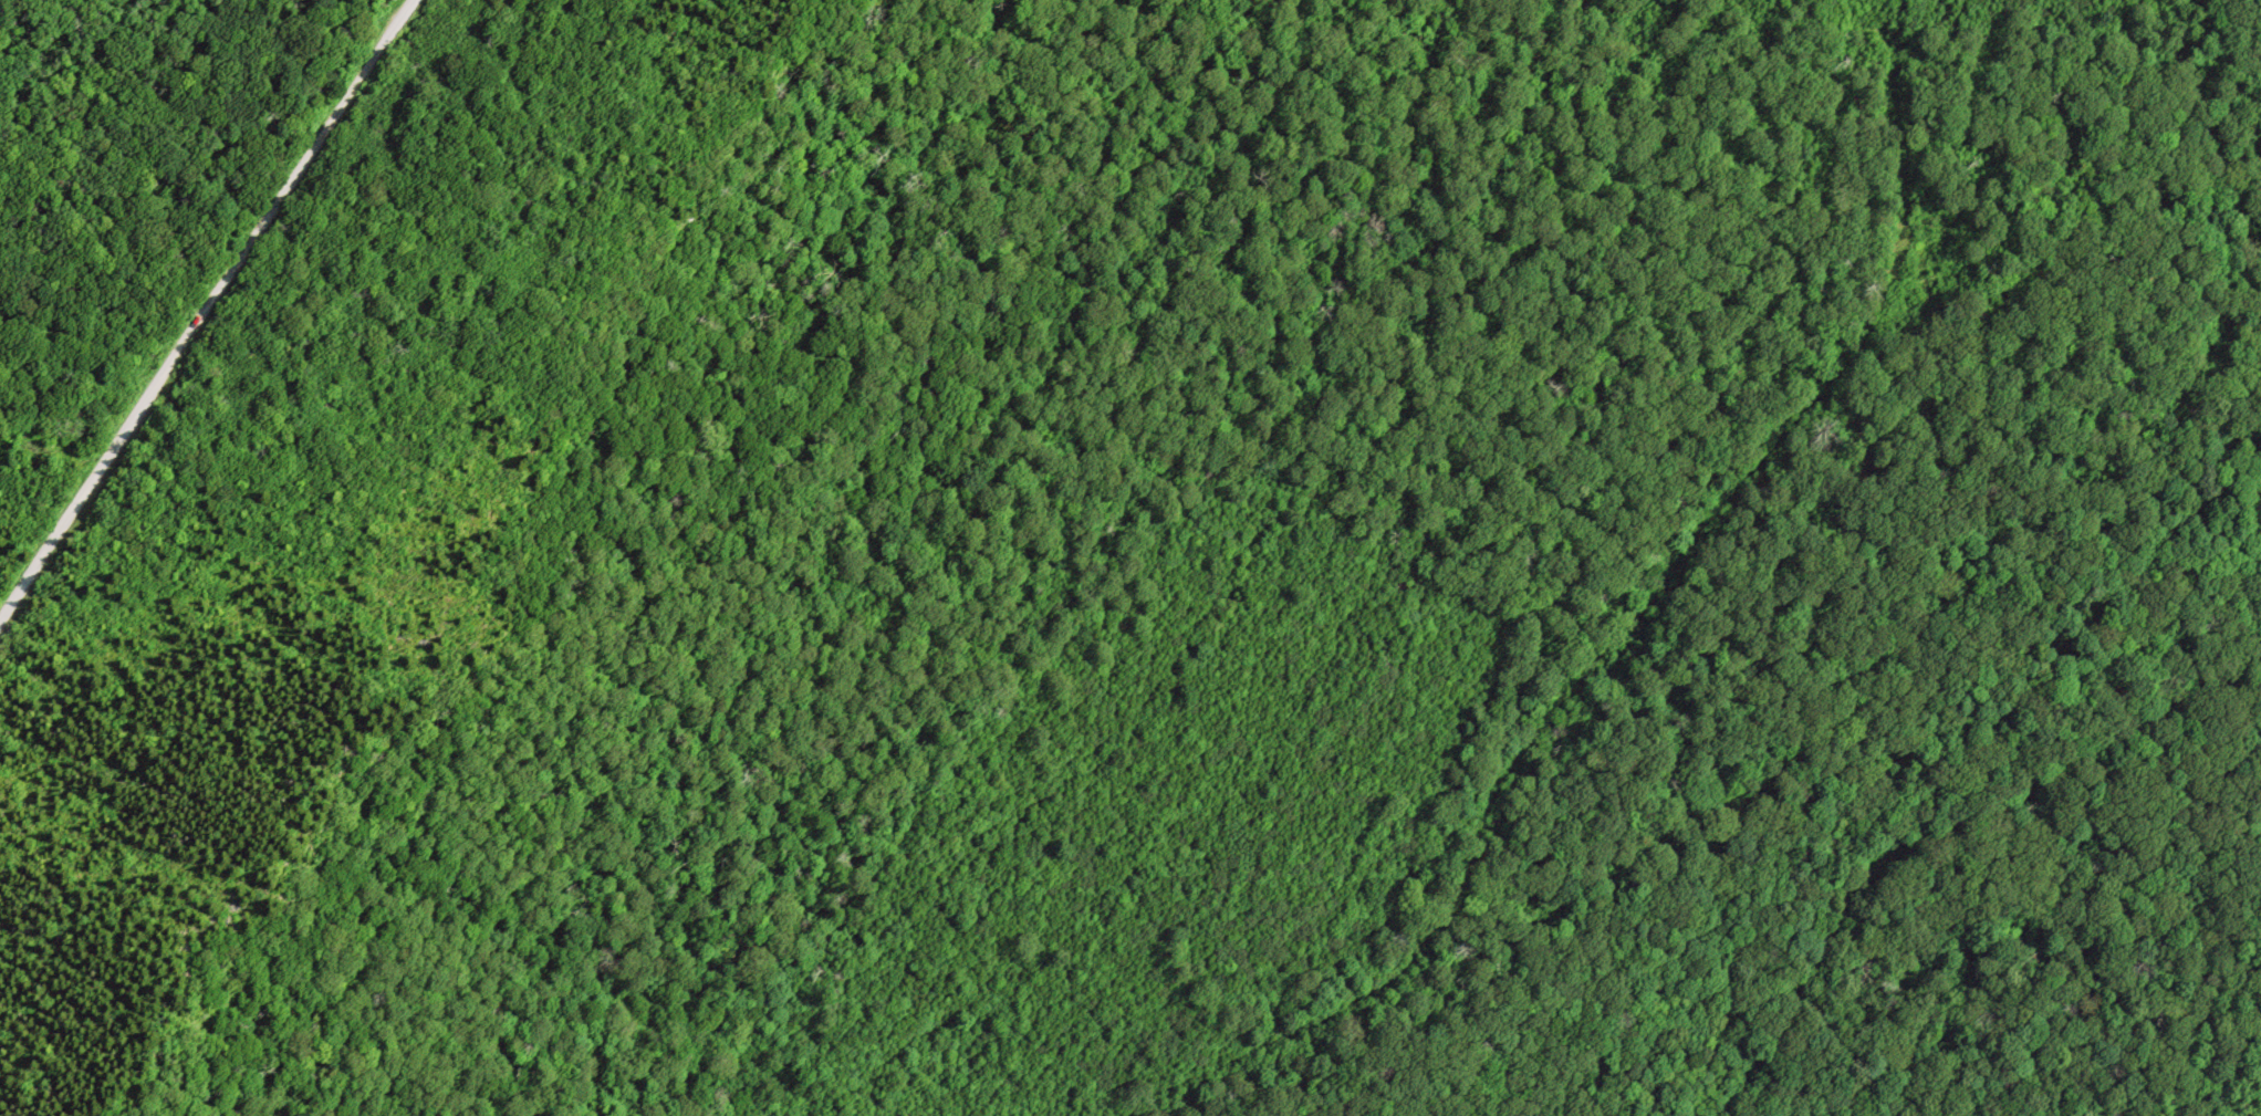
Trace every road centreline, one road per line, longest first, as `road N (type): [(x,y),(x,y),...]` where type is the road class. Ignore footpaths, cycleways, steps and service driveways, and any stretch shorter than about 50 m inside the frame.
road 1 (residential): [(0,623),(416,0)]

